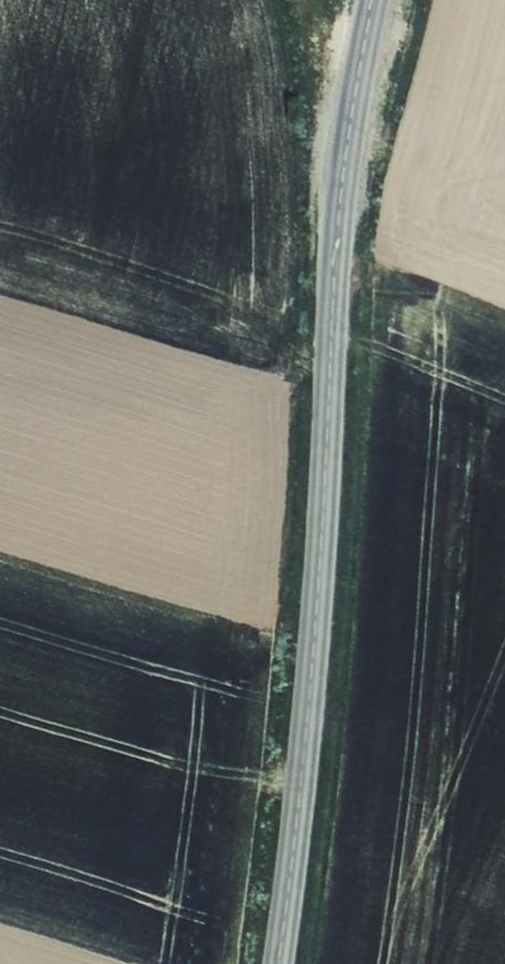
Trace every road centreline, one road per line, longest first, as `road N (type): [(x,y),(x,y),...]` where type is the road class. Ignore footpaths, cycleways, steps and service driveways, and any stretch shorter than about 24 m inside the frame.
road 1 (tertiary): [(373,0),(338,206),(316,595),(279,963)]

